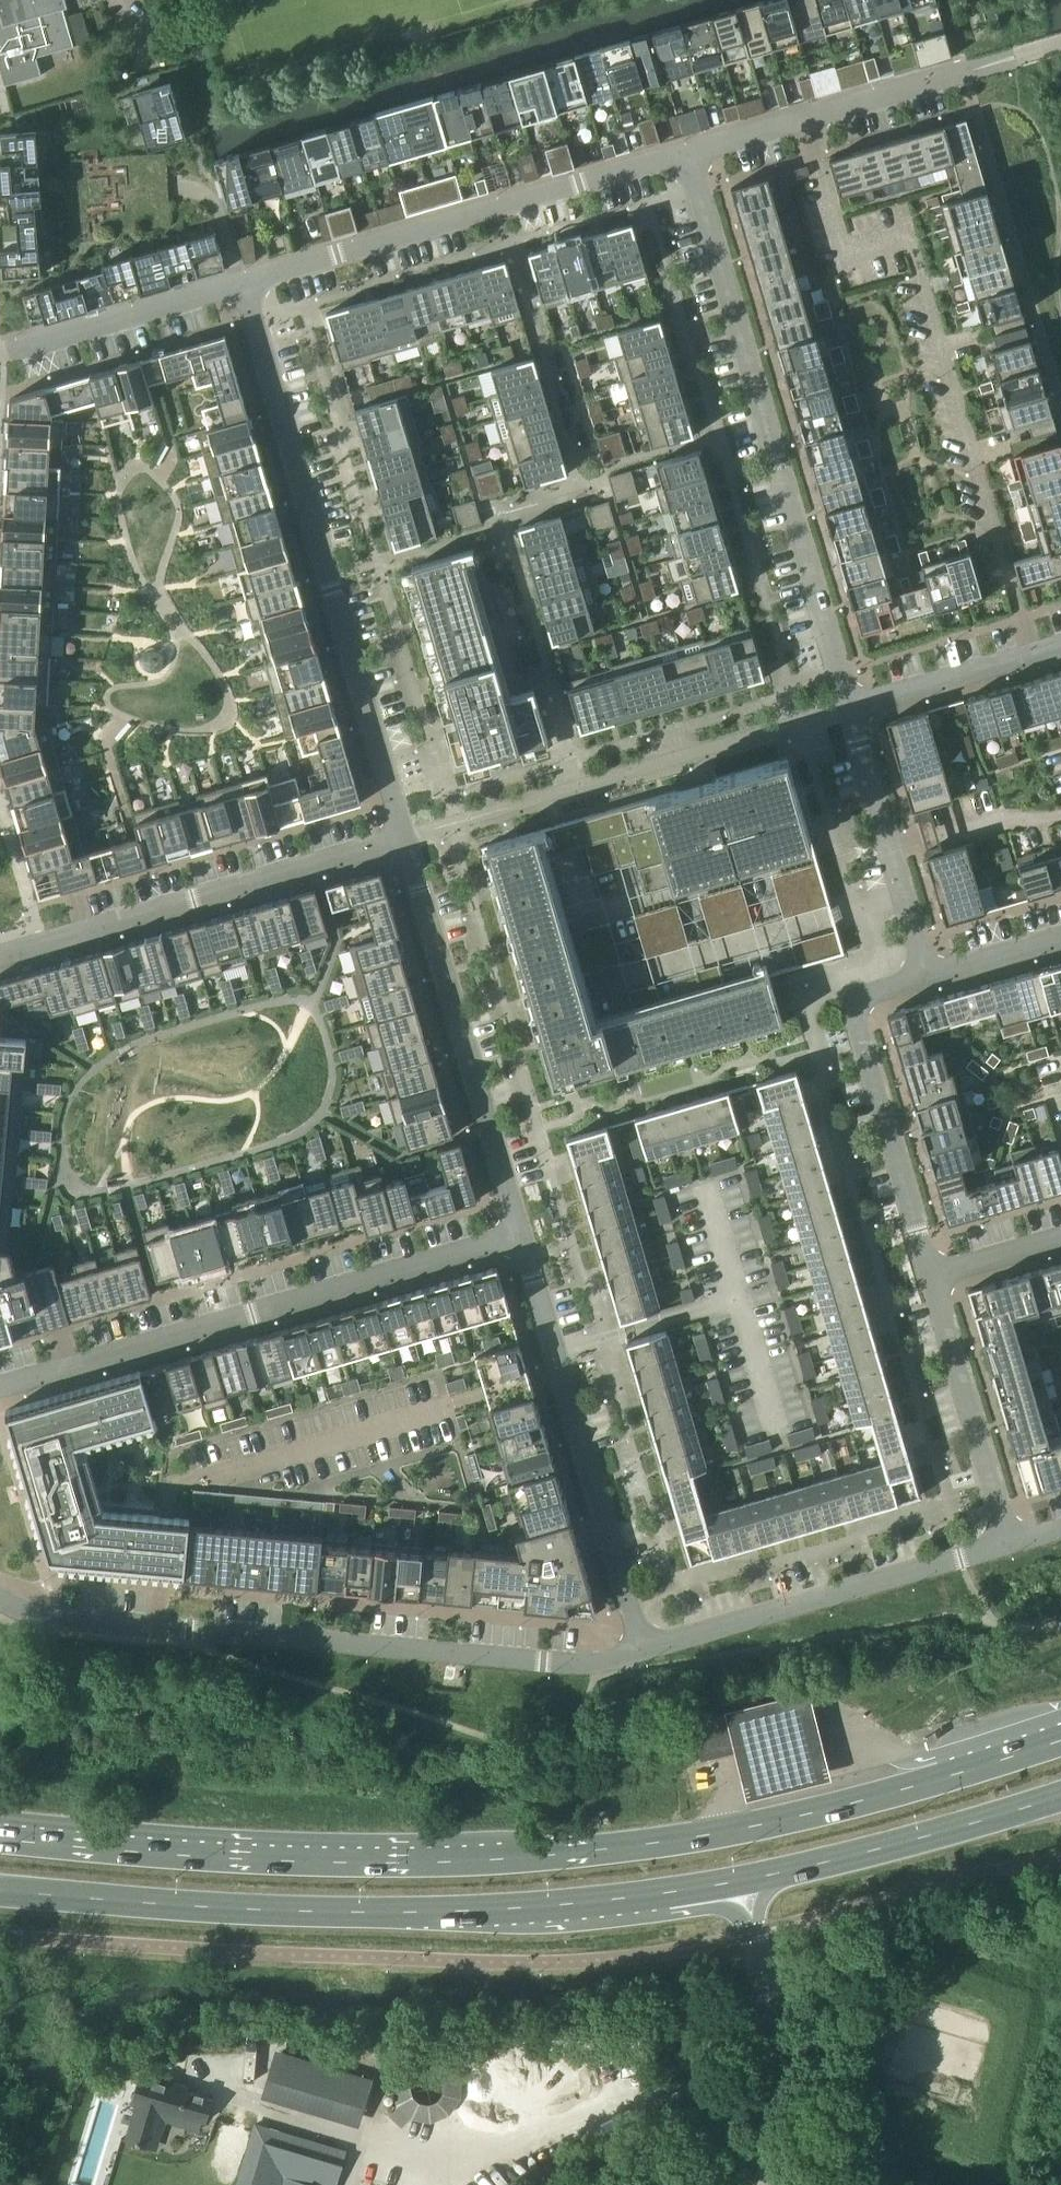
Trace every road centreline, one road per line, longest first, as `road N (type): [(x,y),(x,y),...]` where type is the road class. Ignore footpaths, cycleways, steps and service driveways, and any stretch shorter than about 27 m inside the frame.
road 1 (primary): [(1060,1740),(849,1804),(711,1834),(565,1853),(244,1852),(0,1832)]
road 2 (primary): [(0,1890),(252,1910),(463,1911),(744,1880)]
road 3 (residential): [(0,1598),(51,1617),(543,1662),(594,1665),(644,1650)]
road 4 (residential): [(847,709),(684,153)]
road 5 (residential): [(242,283),(404,838)]
road 6 (residential): [(0,1386),(520,1236)]
road 7 (residential): [(684,153),(242,283)]
road 8 (residential): [(520,1236),(644,1650)]
road 9 (residential): [(0,955),(404,838)]
road 10 (residential): [(404,838),(520,1236)]
road 11 (residential): [(644,1650),(1009,1544)]
road 12 (residential): [(929,1277),(854,1015),(862,994),(925,976)]
road 13 (residential): [(1016,58),(684,153)]
road 14 (primary): [(744,1880),(1060,1796)]
road 15 (unclassified): [(773,2184),(773,2086),(744,1880)]
road 16 (residential): [(1009,1544),(929,1277)]
road 17 (residential): [(925,976),(847,709)]
road 18 (residential): [(242,283),(0,351)]
road 19 (residential): [(847,709),(1060,647)]
road 20 (residential): [(925,976),(1060,937)]
road 21 (residential): [(929,1277),(1060,1238)]

